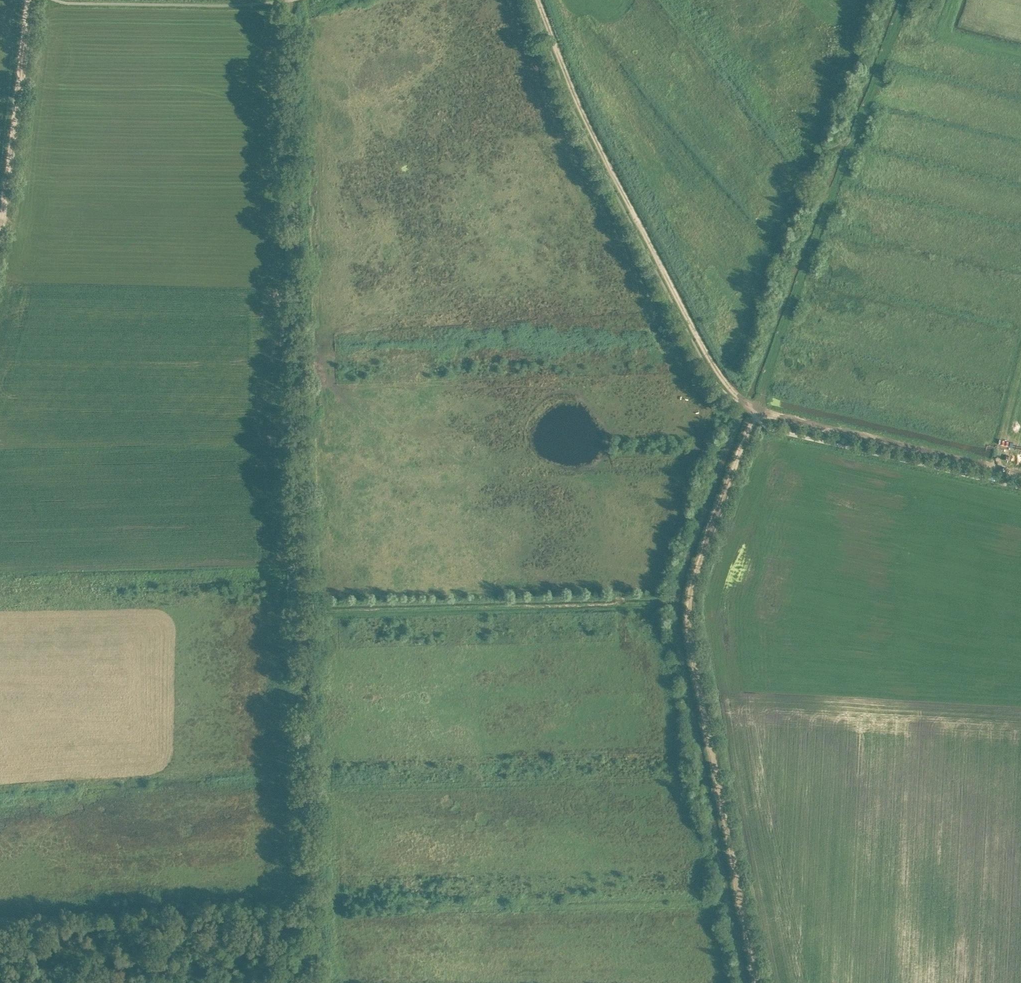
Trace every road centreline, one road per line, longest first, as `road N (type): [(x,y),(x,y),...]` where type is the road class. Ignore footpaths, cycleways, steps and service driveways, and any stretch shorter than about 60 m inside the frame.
road 1 (track): [(293,0),(312,982)]
road 2 (track): [(759,982),(694,642),(693,598),(701,557),(762,415)]
road 3 (track): [(762,415),(721,378),(675,294),(540,0)]
road 4 (track): [(762,415),(912,0)]
road 5 (track): [(762,415),(1020,474)]
road 6 (track): [(0,209),(30,0)]
road 7 (track): [(1020,57),(938,36),(951,0)]

